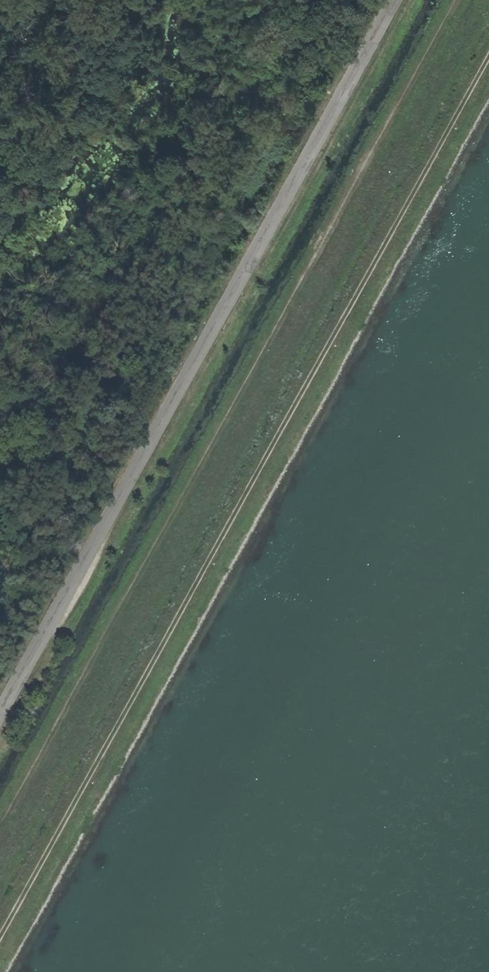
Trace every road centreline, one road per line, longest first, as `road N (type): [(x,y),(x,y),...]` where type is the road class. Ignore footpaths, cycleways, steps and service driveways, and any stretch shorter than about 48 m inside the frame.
road 1 (track): [(488,63),(0,944)]
road 2 (track): [(456,0),(0,825)]

